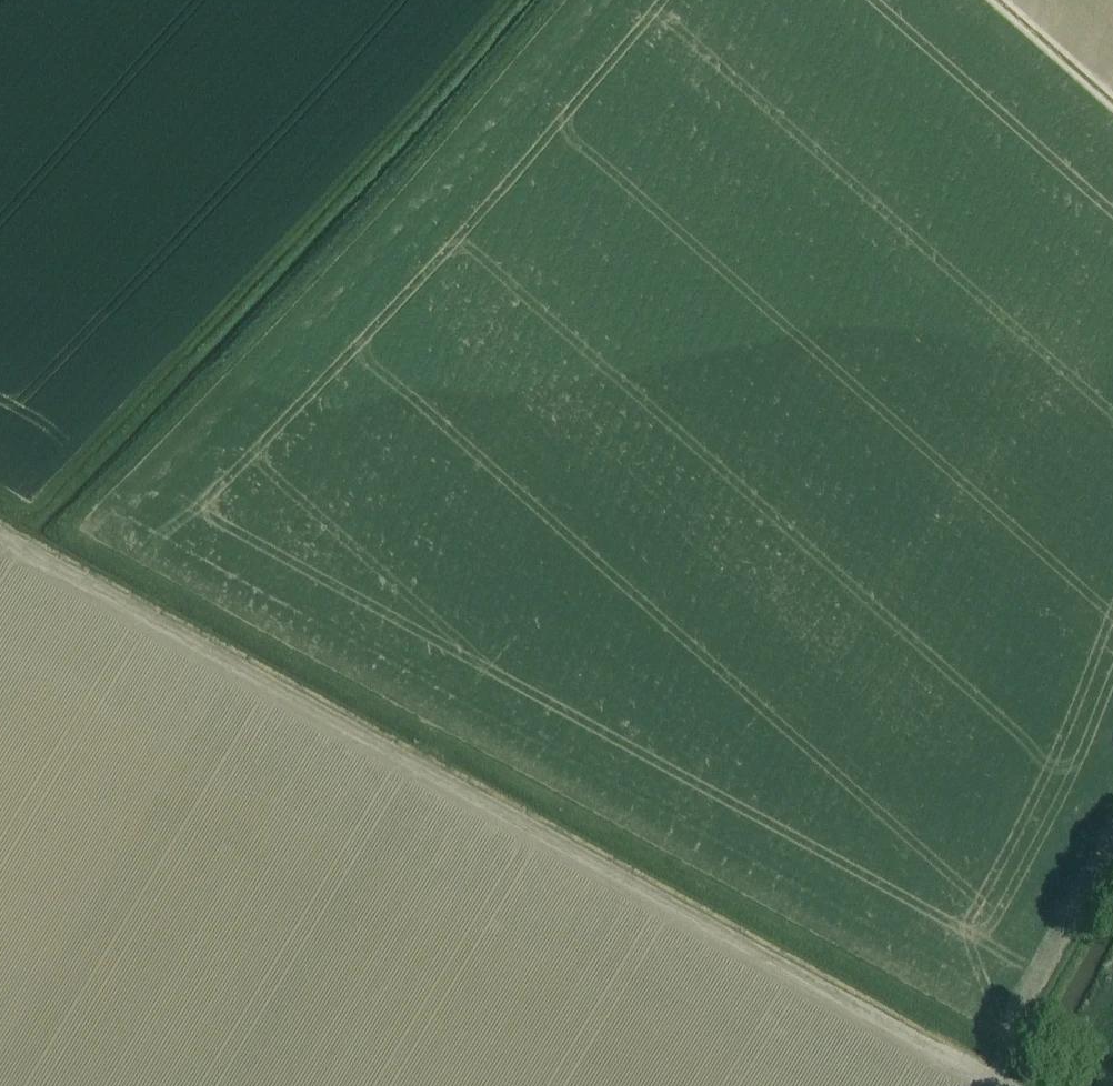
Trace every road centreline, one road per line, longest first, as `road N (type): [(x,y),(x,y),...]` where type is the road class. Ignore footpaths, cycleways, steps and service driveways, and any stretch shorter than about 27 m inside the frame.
road 1 (track): [(1006,1085),(0,533)]
road 2 (track): [(1112,101),(999,0)]

